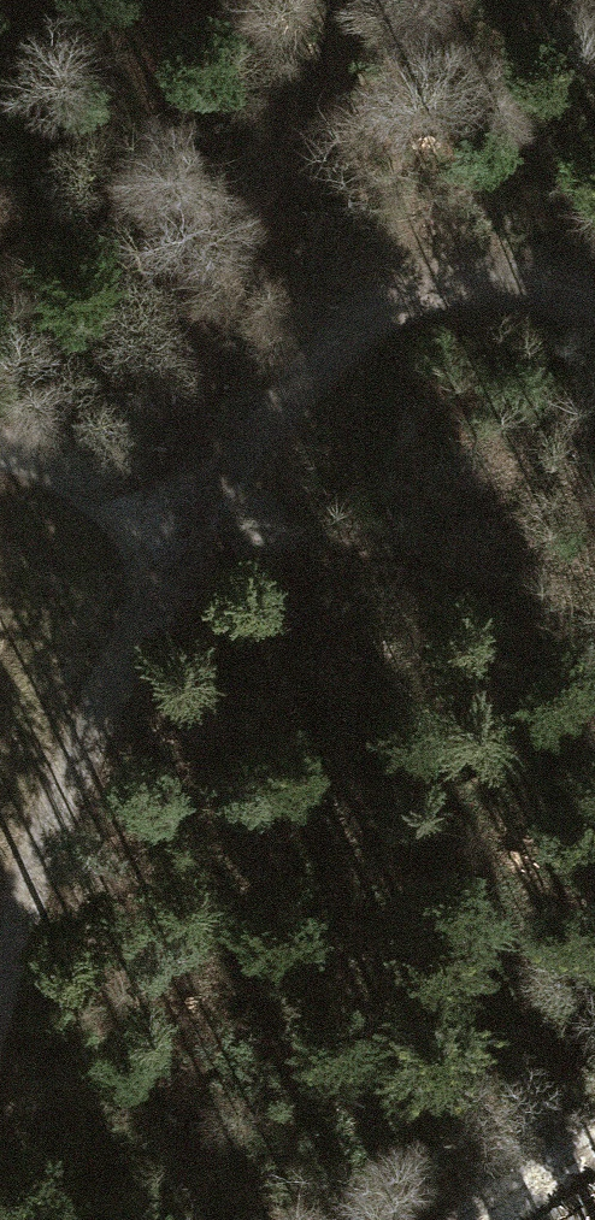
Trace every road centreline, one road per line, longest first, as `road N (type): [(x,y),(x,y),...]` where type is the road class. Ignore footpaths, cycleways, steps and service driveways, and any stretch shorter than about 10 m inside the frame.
road 1 (track): [(0,1054),(175,520),(330,356),(492,274),(594,307)]
road 2 (track): [(175,520),(0,452)]

